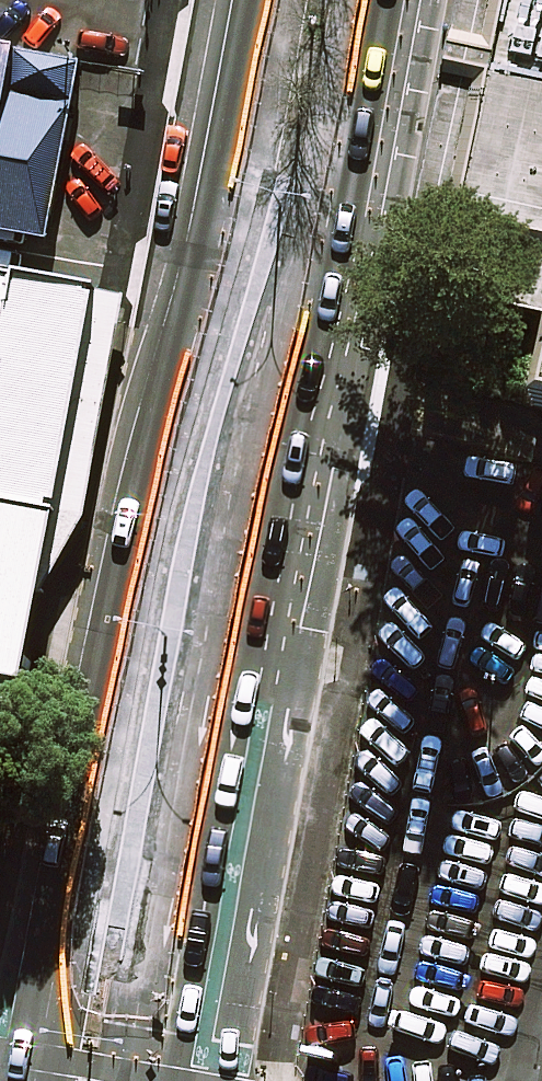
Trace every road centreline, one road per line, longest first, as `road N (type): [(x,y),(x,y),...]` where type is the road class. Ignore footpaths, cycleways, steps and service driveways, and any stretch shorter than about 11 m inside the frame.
road 1 (secondary): [(36,1080),(105,719),(267,0)]
road 2 (secondary): [(367,0),(327,215),(275,415),(159,1080)]

